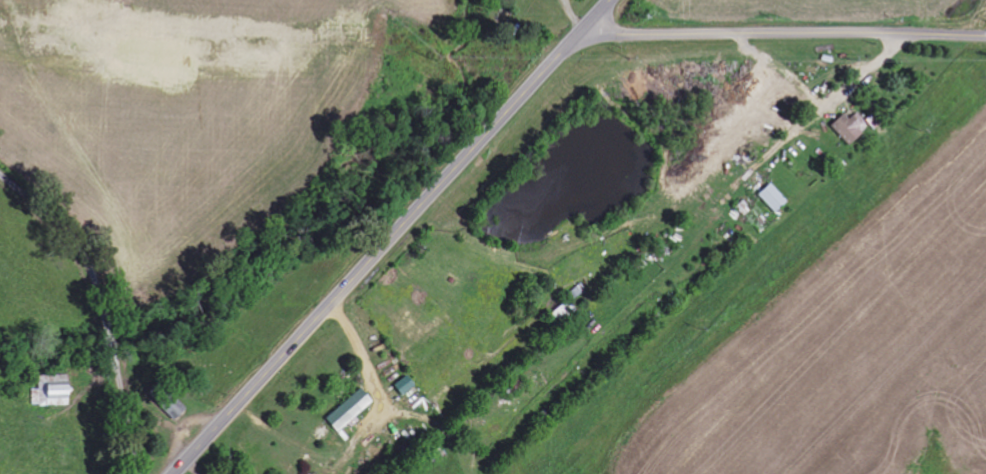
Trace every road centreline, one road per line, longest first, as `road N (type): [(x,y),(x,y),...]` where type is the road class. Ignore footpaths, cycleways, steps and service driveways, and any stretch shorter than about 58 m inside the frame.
road 1 (primary): [(173,473),(608,0)]
road 2 (tertiary): [(985,33),(583,27)]
road 3 (residential): [(142,473),(90,263),(74,236),(0,172)]

